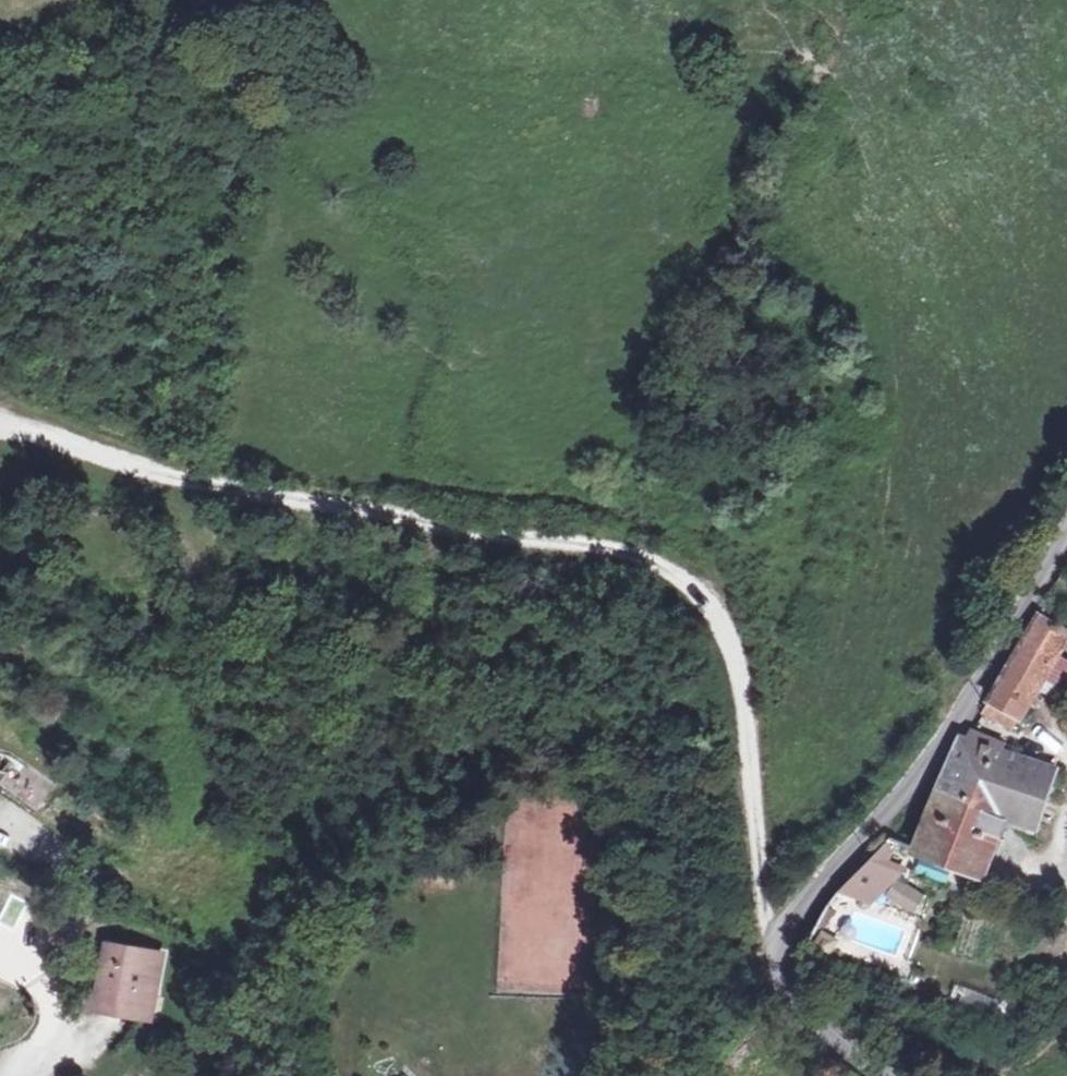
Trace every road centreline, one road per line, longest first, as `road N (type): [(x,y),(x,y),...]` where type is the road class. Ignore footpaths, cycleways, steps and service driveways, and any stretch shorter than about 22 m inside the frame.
road 1 (track): [(0,421),(101,463),(291,505),(634,553),(677,572),(710,603),(728,644),(774,956)]
road 2 (unclassified): [(883,1075),(817,1025),(774,956),(950,728),(1066,535)]

